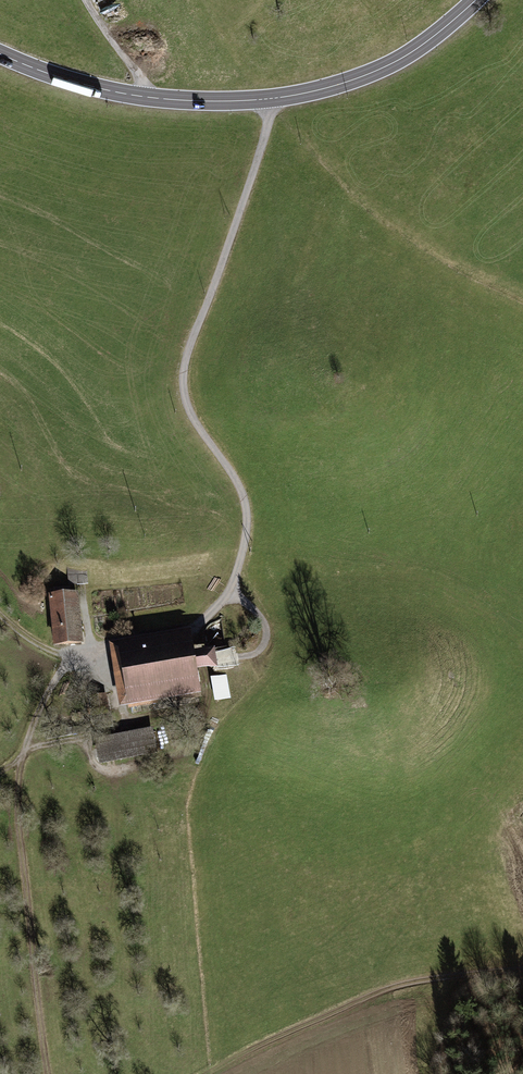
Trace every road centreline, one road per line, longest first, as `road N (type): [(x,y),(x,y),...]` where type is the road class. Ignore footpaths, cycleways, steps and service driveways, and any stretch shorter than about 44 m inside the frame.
road 1 (track): [(269,100),(266,142),(184,385),(191,415),(240,490),(251,522),(234,582),(200,623),(98,643),(69,661),(19,762),(18,828),(53,1073)]
road 2 (secondary): [(477,0),(400,60),(269,100),(143,96),(0,54)]
road 3 (track): [(522,970),(476,971),(376,993),(202,1073)]

